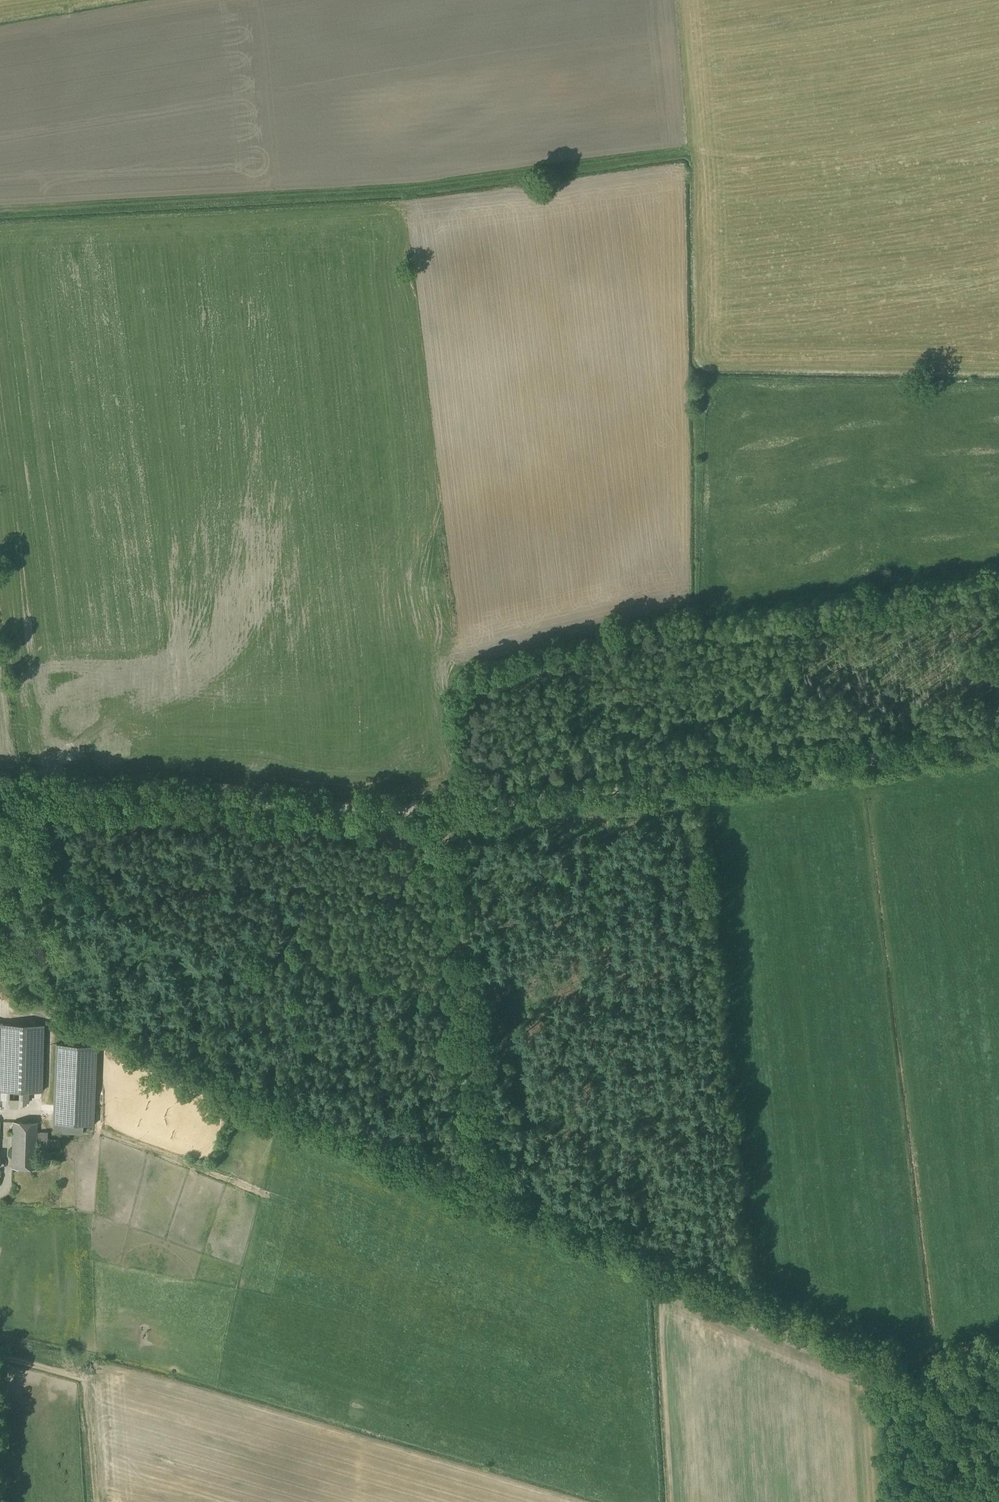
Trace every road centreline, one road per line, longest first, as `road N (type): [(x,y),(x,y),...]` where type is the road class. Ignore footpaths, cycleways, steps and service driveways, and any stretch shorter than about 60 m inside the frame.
road 1 (tertiary): [(0,787),(416,809),(998,742)]
road 2 (track): [(59,1018),(21,788)]

